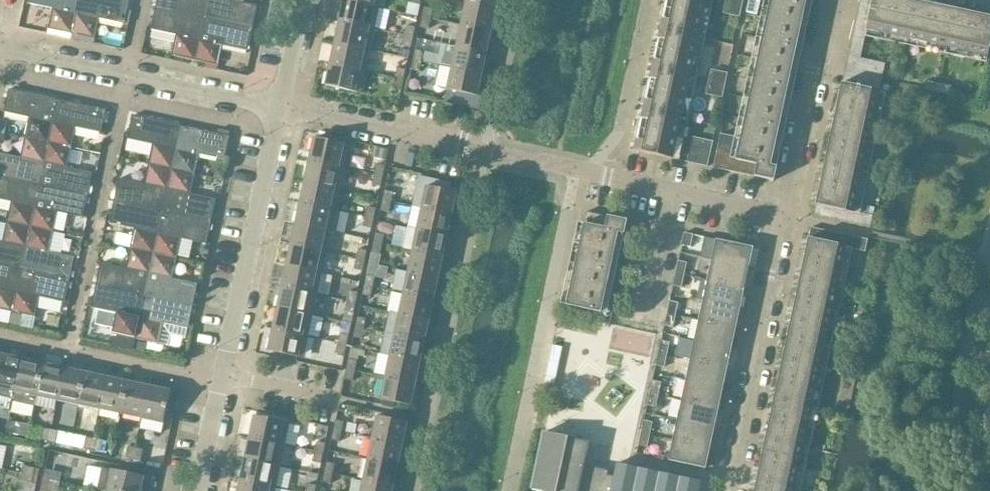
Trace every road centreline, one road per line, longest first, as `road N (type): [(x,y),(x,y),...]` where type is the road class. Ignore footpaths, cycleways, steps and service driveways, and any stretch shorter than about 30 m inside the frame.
road 1 (residential): [(670,193),(279,106)]
road 2 (residential): [(198,490),(279,106)]
road 3 (residential): [(279,106),(0,46)]
road 4 (residential): [(724,490),(781,218)]
road 5 (residential): [(781,218),(835,0)]
road 6 (residential): [(642,314),(670,193)]

